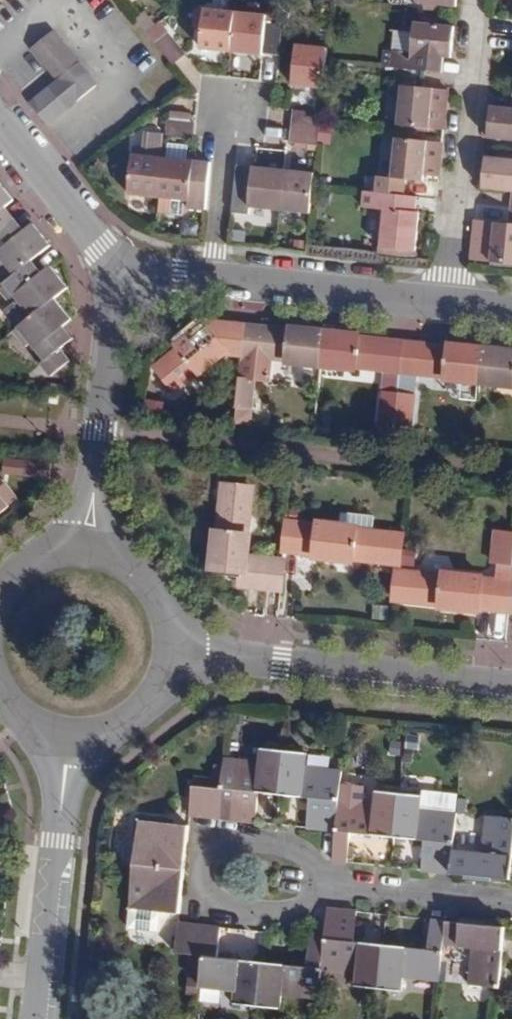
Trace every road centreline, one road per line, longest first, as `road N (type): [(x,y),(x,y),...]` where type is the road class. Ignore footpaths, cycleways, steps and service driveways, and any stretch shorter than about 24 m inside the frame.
road 1 (residential): [(511,688),(281,664),(171,667)]
road 2 (residential): [(445,301),(477,0)]
road 3 (tertiary): [(92,550),(114,267)]
road 4 (tertiary): [(73,740),(39,1018)]
road 5 (residential): [(511,902),(255,877)]
road 6 (residential): [(212,277),(445,301)]
road 7 (tertiary): [(114,267),(0,128)]
road 8 (residential): [(212,277),(226,104)]
road 9 (tertiary): [(171,667),(173,635),(147,579),(92,550)]
road 10 (tertiary): [(73,740),(135,721),(171,667)]

